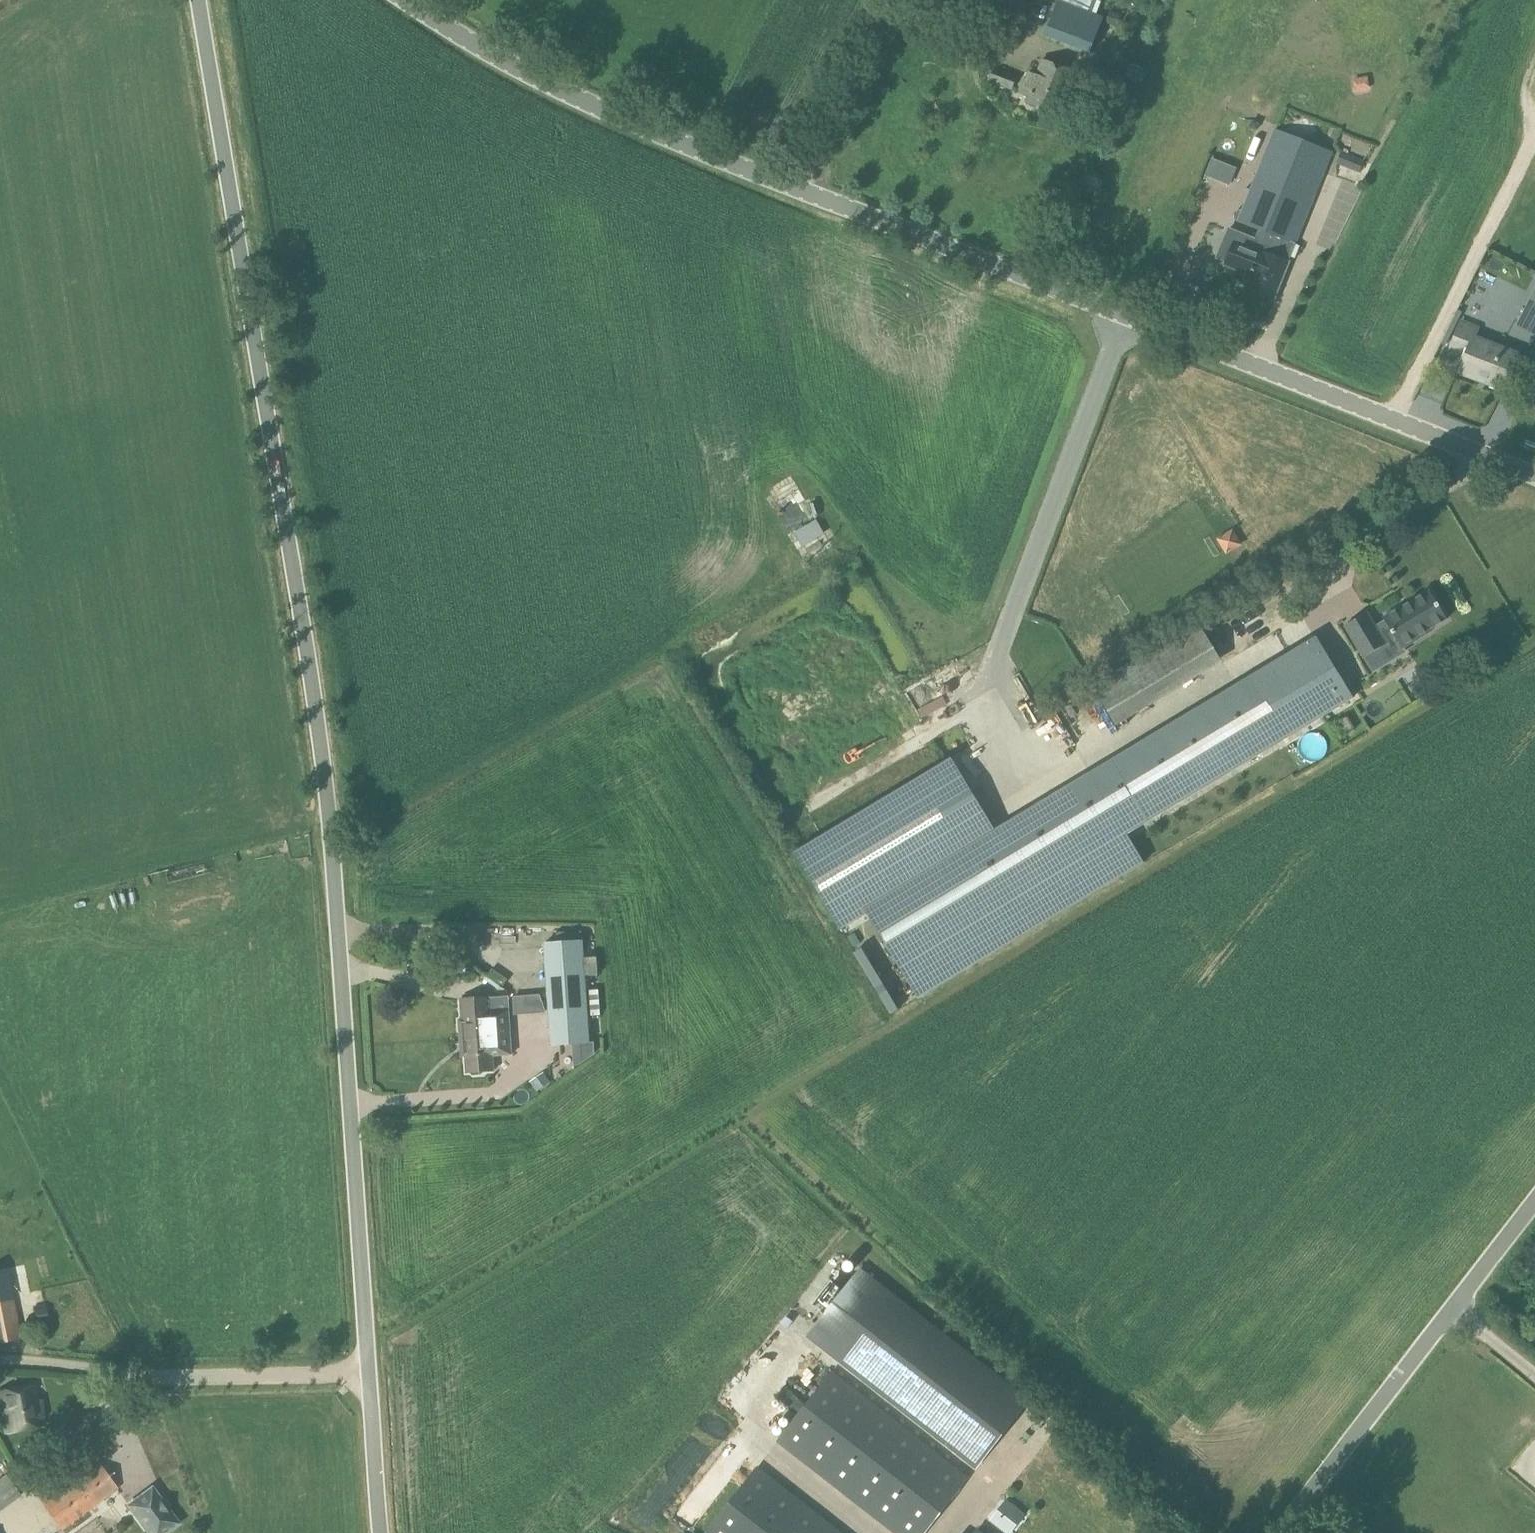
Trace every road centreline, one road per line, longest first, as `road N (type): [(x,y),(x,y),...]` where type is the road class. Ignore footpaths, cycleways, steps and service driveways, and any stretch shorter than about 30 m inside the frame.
road 1 (unclassified): [(384,1532),(340,896),(315,665),(202,0)]
road 2 (tertiary): [(1534,477),(677,139),(513,64),(408,0)]
road 3 (unclassified): [(1278,1532),(1534,1208)]

